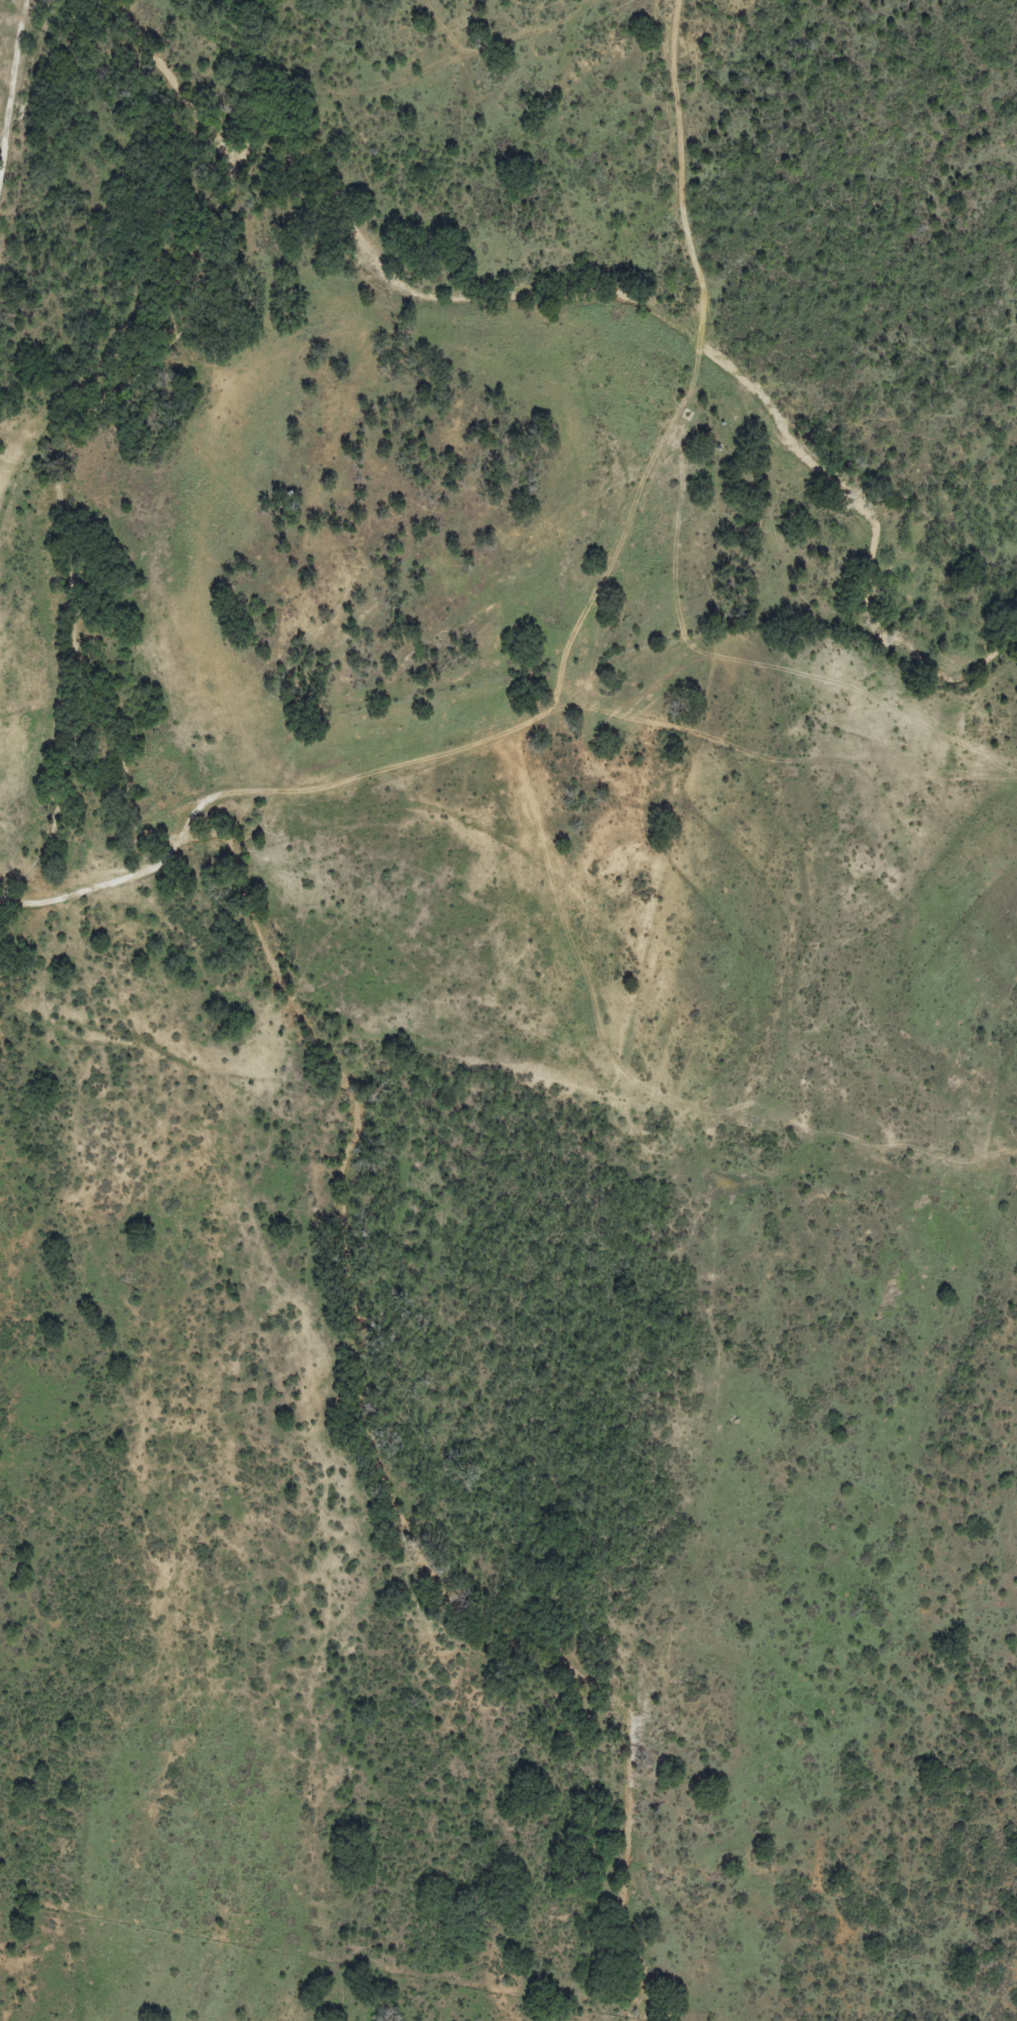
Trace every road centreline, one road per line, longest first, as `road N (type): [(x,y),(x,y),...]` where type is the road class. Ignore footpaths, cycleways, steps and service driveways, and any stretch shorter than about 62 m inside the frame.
road 1 (track): [(0,894),(51,903),(101,888),(171,859),(200,806),(222,793),(330,784),(432,757),(546,712),(570,636),(700,370),(704,306),(677,184),(676,0)]

